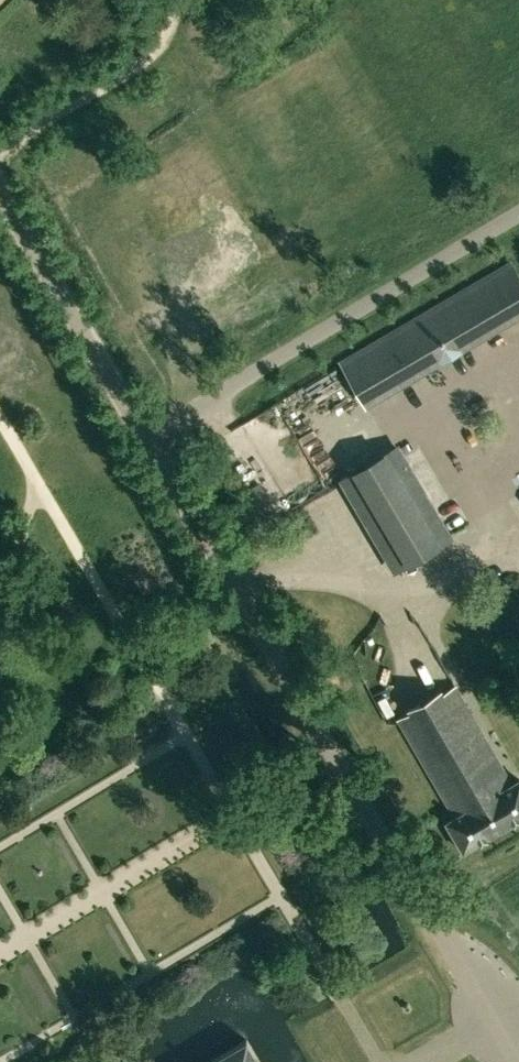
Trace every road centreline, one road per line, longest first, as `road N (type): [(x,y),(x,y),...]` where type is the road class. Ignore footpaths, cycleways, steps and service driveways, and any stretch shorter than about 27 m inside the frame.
road 1 (unclassified): [(493,1022),(145,436)]
road 2 (track): [(332,978),(0,419)]
road 3 (unclassified): [(145,436),(518,218)]
road 4 (unclassified): [(145,436),(0,192)]

